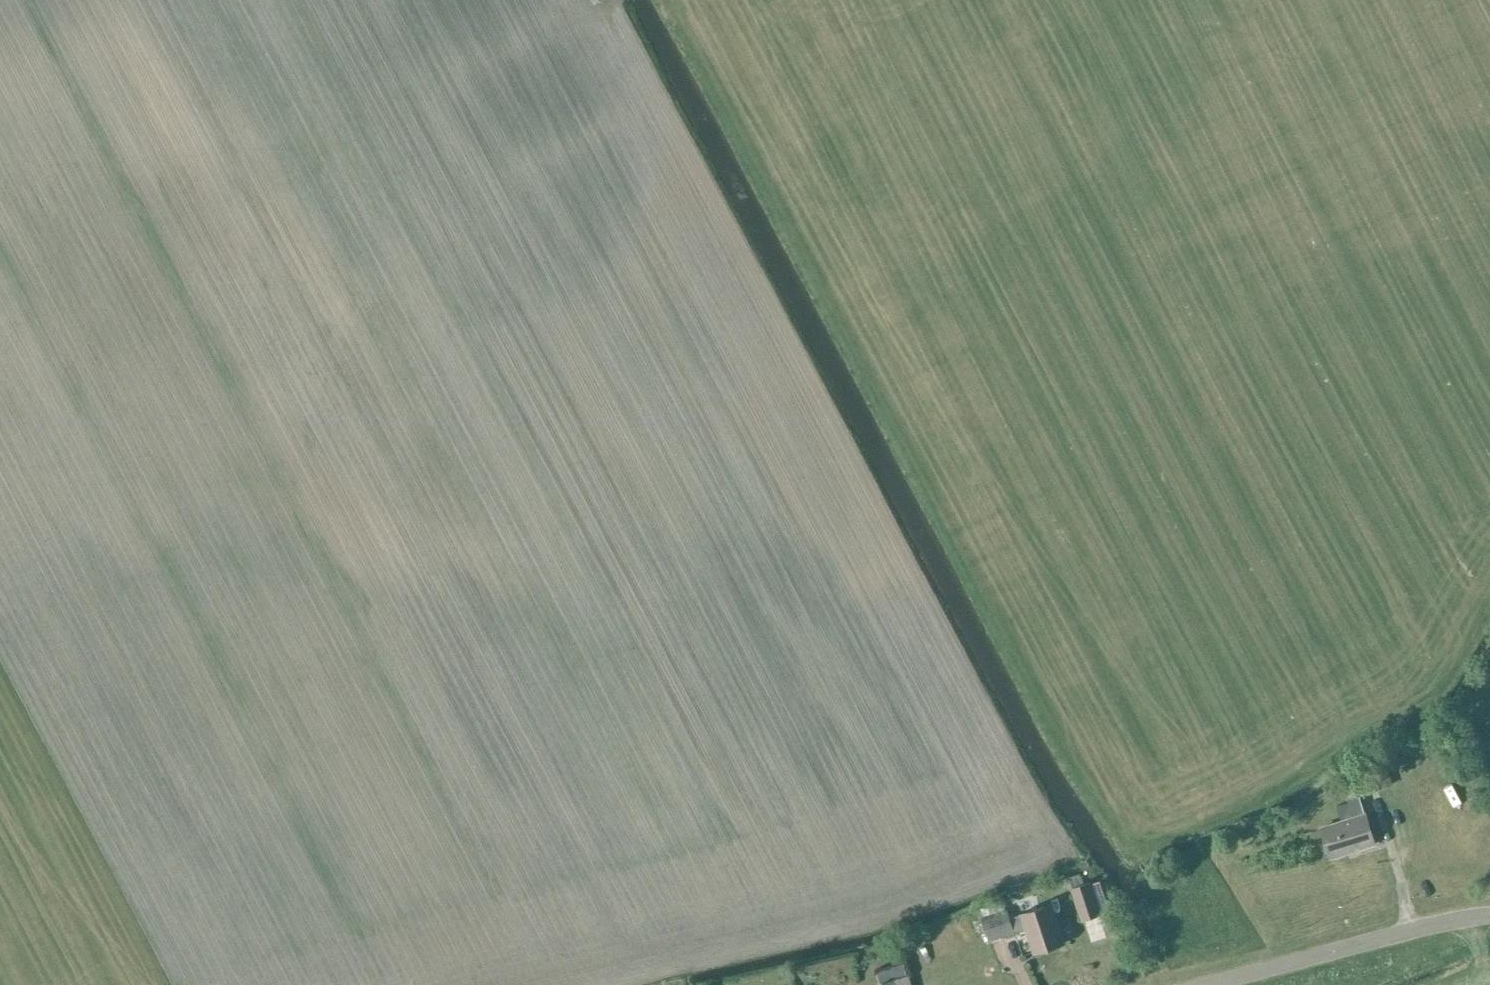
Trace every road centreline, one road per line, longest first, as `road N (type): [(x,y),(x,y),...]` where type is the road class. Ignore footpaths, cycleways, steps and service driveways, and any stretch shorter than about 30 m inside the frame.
road 1 (unclassified): [(1229,984),(1442,926),(1489,926)]

